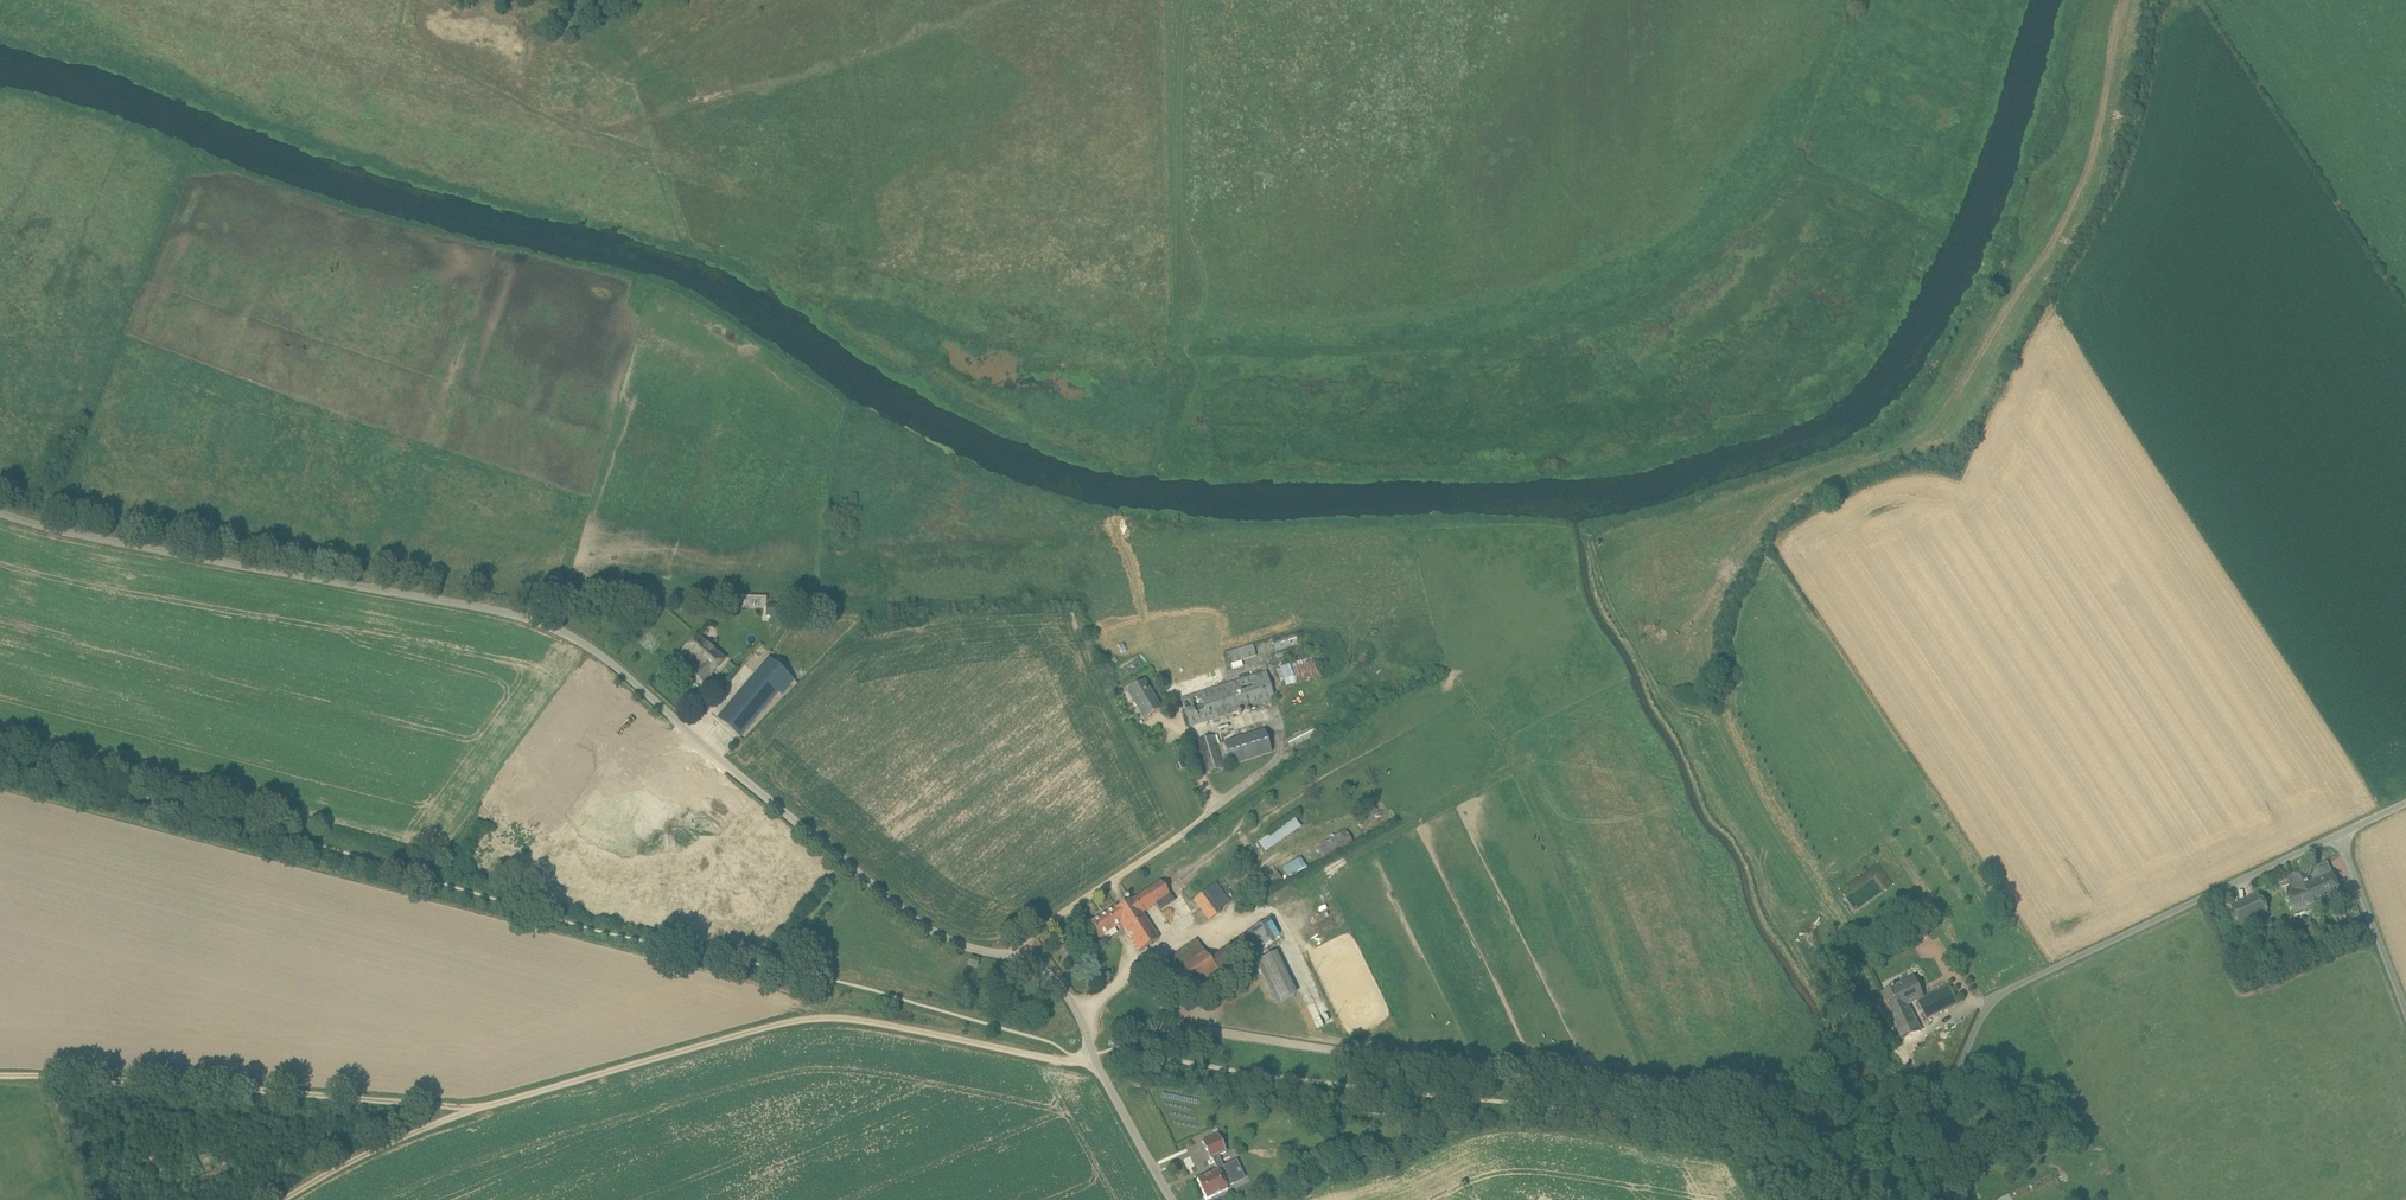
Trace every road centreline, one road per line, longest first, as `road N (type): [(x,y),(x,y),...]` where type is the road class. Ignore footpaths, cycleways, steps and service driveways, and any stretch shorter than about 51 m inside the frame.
road 1 (unclassified): [(1171,1199),(1079,1014),(1055,982),(1020,958),(950,941),(910,915),(580,641),(477,606),(62,537),(0,516)]
road 2 (unclassified): [(1961,1199),(1940,1151),(1938,1120),(1978,1027),(2006,993),(2338,836)]
road 3 (track): [(484,1108),(0,1076)]
road 4 (track): [(484,1108),(713,1039),(838,1015)]
road 5 (track): [(1155,0),(1164,341)]
road 6 (track): [(838,1015),(1064,1064),(1094,1056)]
road 7 (track): [(272,1199),(484,1108)]
road 8 (unclassified): [(2405,1003),(2338,836)]

